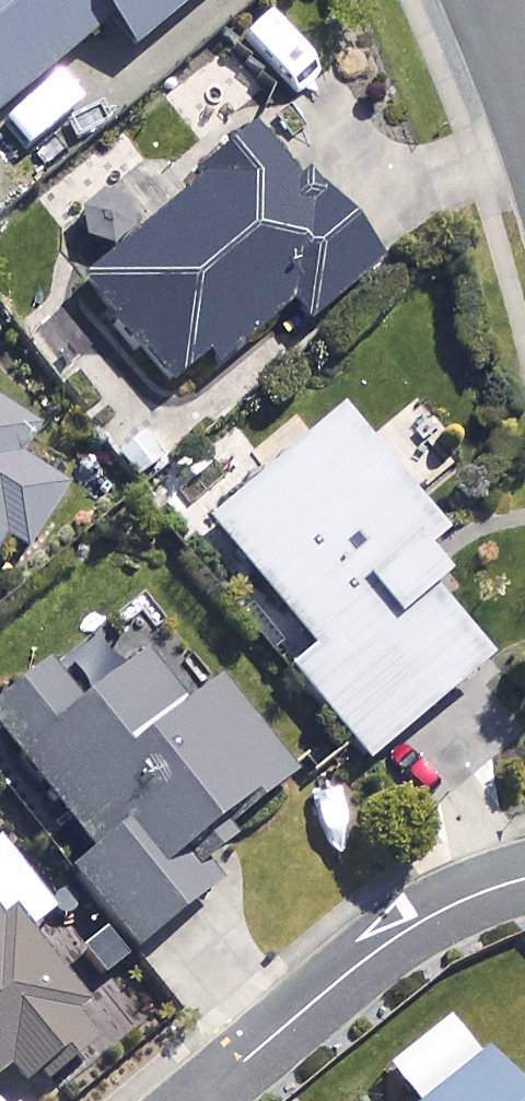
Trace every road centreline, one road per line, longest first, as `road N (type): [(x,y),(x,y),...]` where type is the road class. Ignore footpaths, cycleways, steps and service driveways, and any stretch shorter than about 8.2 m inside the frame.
road 1 (residential): [(194,1100),(399,933),(524,881)]

